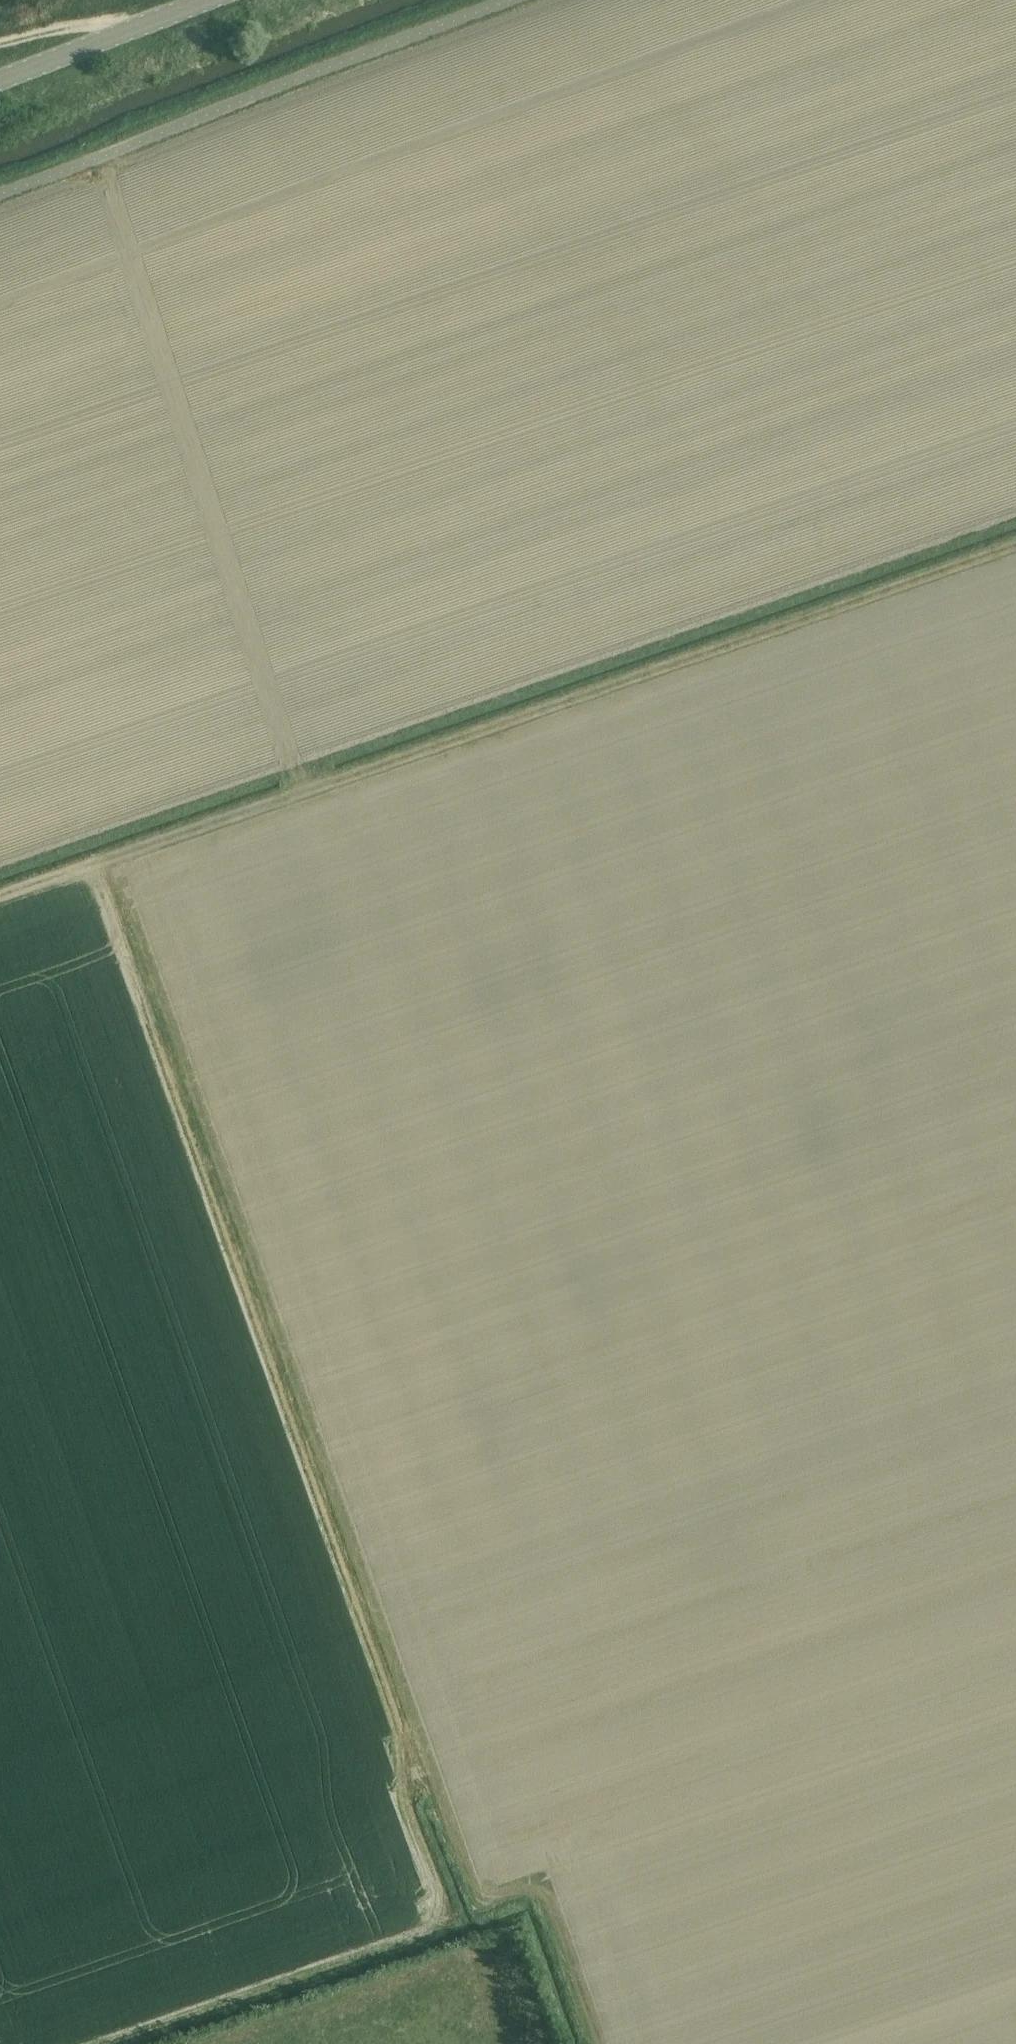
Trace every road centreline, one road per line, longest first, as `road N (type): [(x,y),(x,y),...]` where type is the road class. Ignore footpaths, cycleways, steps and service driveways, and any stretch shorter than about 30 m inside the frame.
road 1 (track): [(0,892),(1015,542)]
road 2 (secondary): [(0,81),(213,0)]

